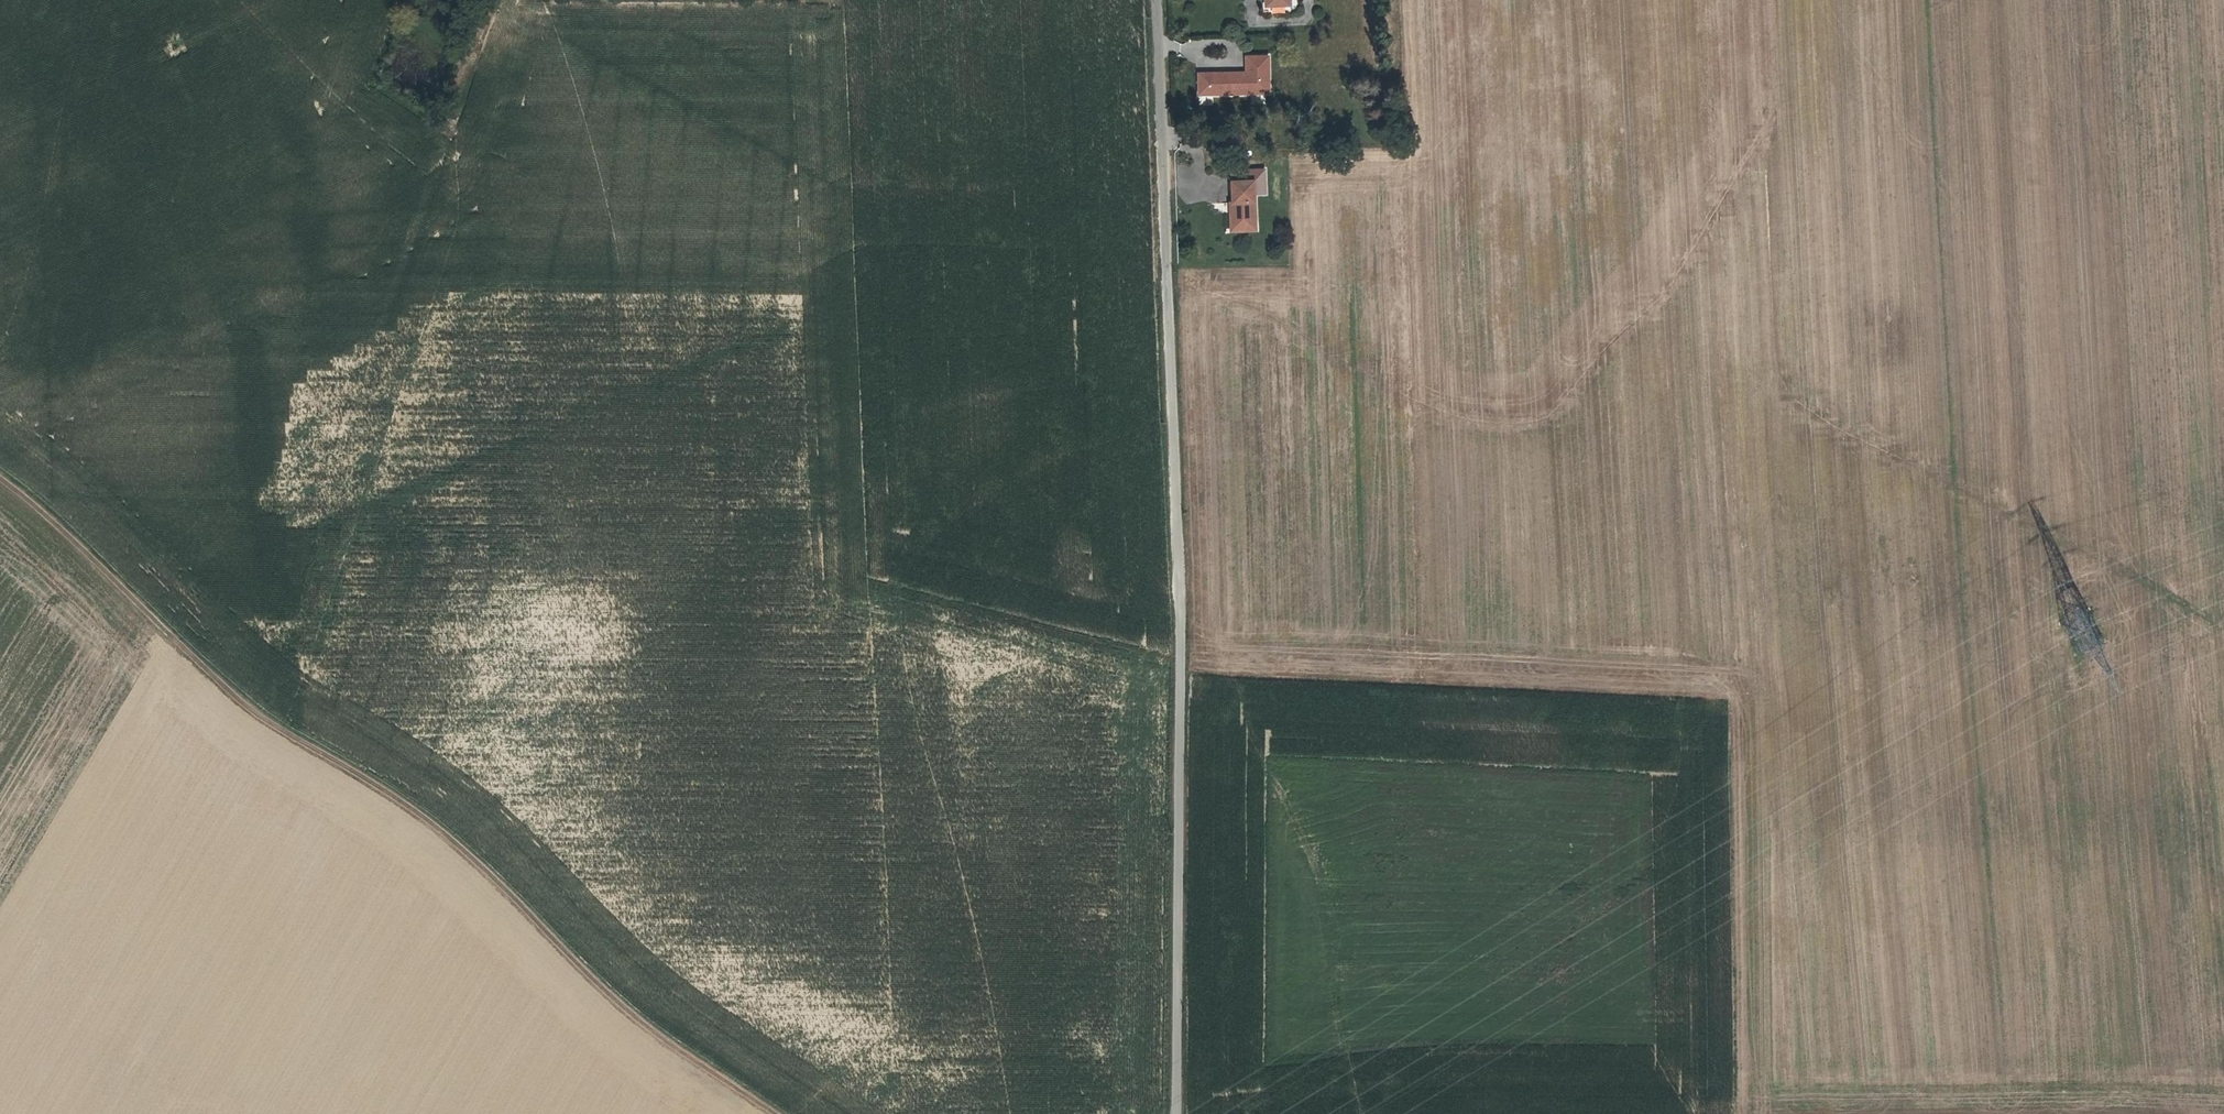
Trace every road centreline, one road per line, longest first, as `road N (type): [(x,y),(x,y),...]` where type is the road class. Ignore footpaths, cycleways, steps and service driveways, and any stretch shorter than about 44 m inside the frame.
road 1 (unclassified): [(1171,1113),(1176,731),(1158,0)]
road 2 (track): [(774,1113),(654,1034),(423,819),(241,707),(0,482)]

